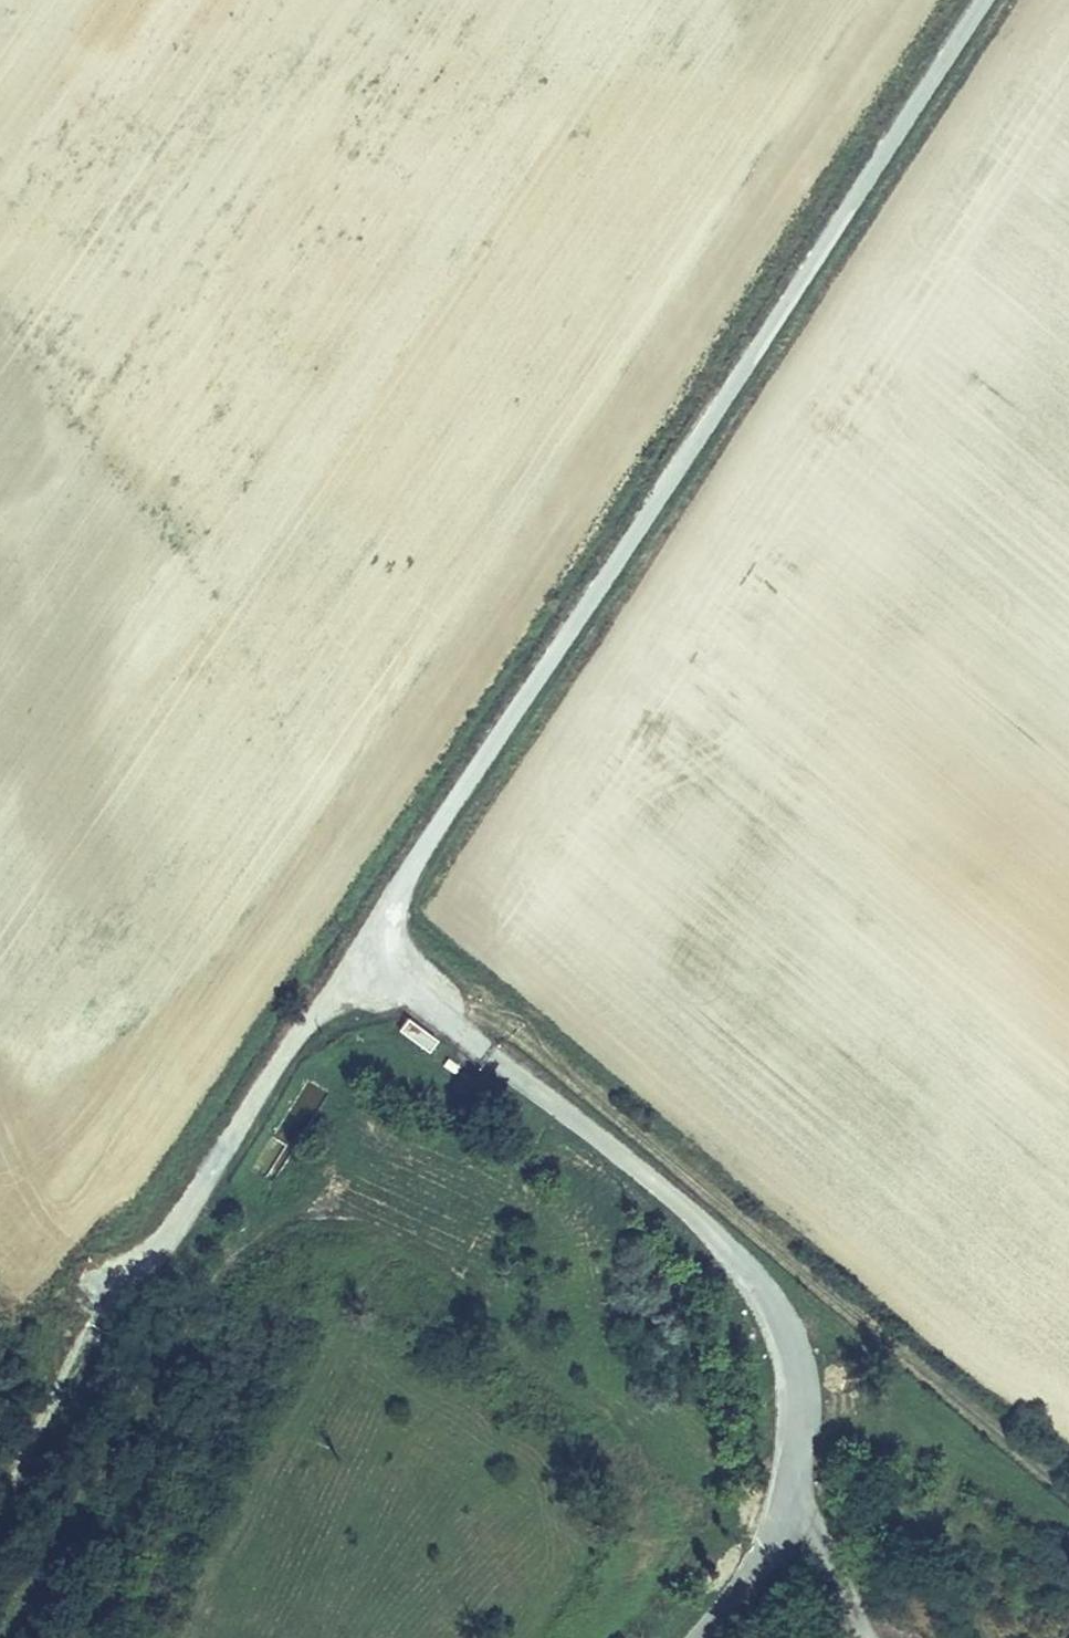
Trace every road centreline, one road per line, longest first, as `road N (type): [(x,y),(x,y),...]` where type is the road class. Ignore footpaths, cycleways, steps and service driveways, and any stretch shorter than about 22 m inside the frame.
road 1 (track): [(453,1017),(513,1031),(1068,1490)]
road 2 (track): [(0,1532),(133,1262)]

